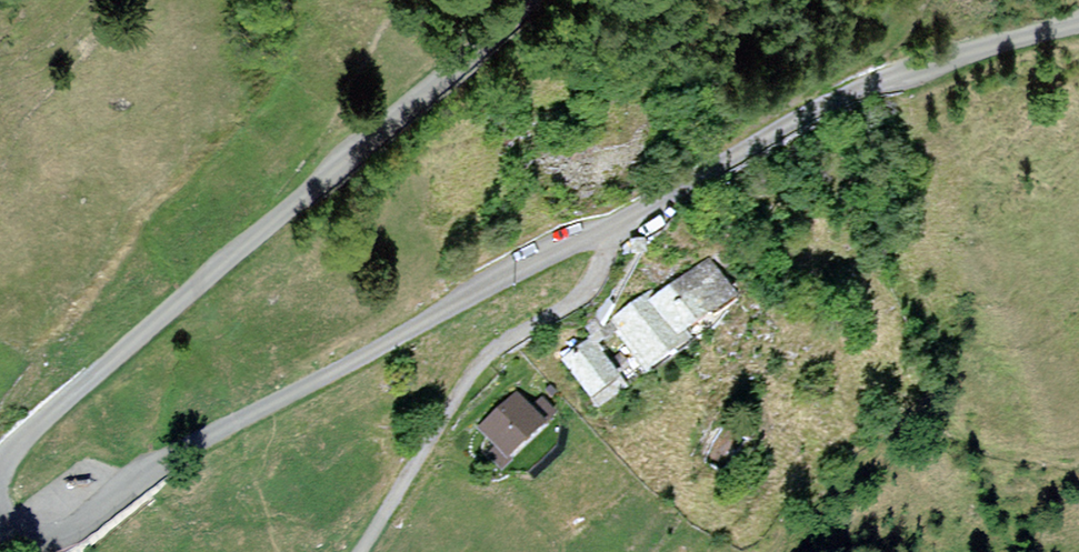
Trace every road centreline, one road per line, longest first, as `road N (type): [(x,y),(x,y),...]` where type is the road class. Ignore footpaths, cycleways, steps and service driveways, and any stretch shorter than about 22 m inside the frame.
road 1 (unclassified): [(523,0),(506,24),(0,465)]
road 2 (unclassified): [(0,520),(8,534),(44,543),(269,405),(598,233)]
road 3 (unclassified): [(598,233),(846,93),(1078,24)]
road 4 (residential): [(598,233),(605,252),(593,285),(567,311),(496,354),(450,410),(362,551)]

